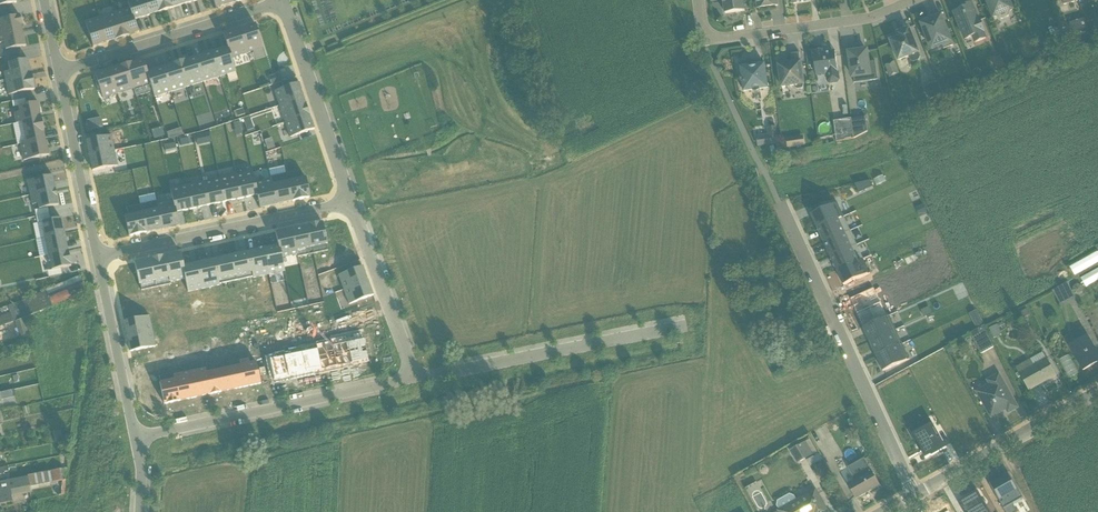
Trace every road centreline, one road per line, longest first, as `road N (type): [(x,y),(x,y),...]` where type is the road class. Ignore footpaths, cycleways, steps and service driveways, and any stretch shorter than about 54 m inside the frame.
road 1 (residential): [(915,498),(779,203)]
road 2 (residential): [(411,378),(136,439)]
road 3 (residential): [(681,328),(411,378)]
road 4 (residential): [(98,257),(350,203)]
road 5 (residential): [(697,0),(702,29),(720,38),(869,16),(910,0)]
road 6 (residential): [(59,72),(283,1)]
road 7 (residential): [(283,1),(350,203)]
road 8 (residential): [(915,498),(1097,395)]
road 9 (residential): [(59,72),(98,257)]
road 10 (residential): [(98,257),(136,439)]
road 11 (residential): [(350,203),(411,378)]

